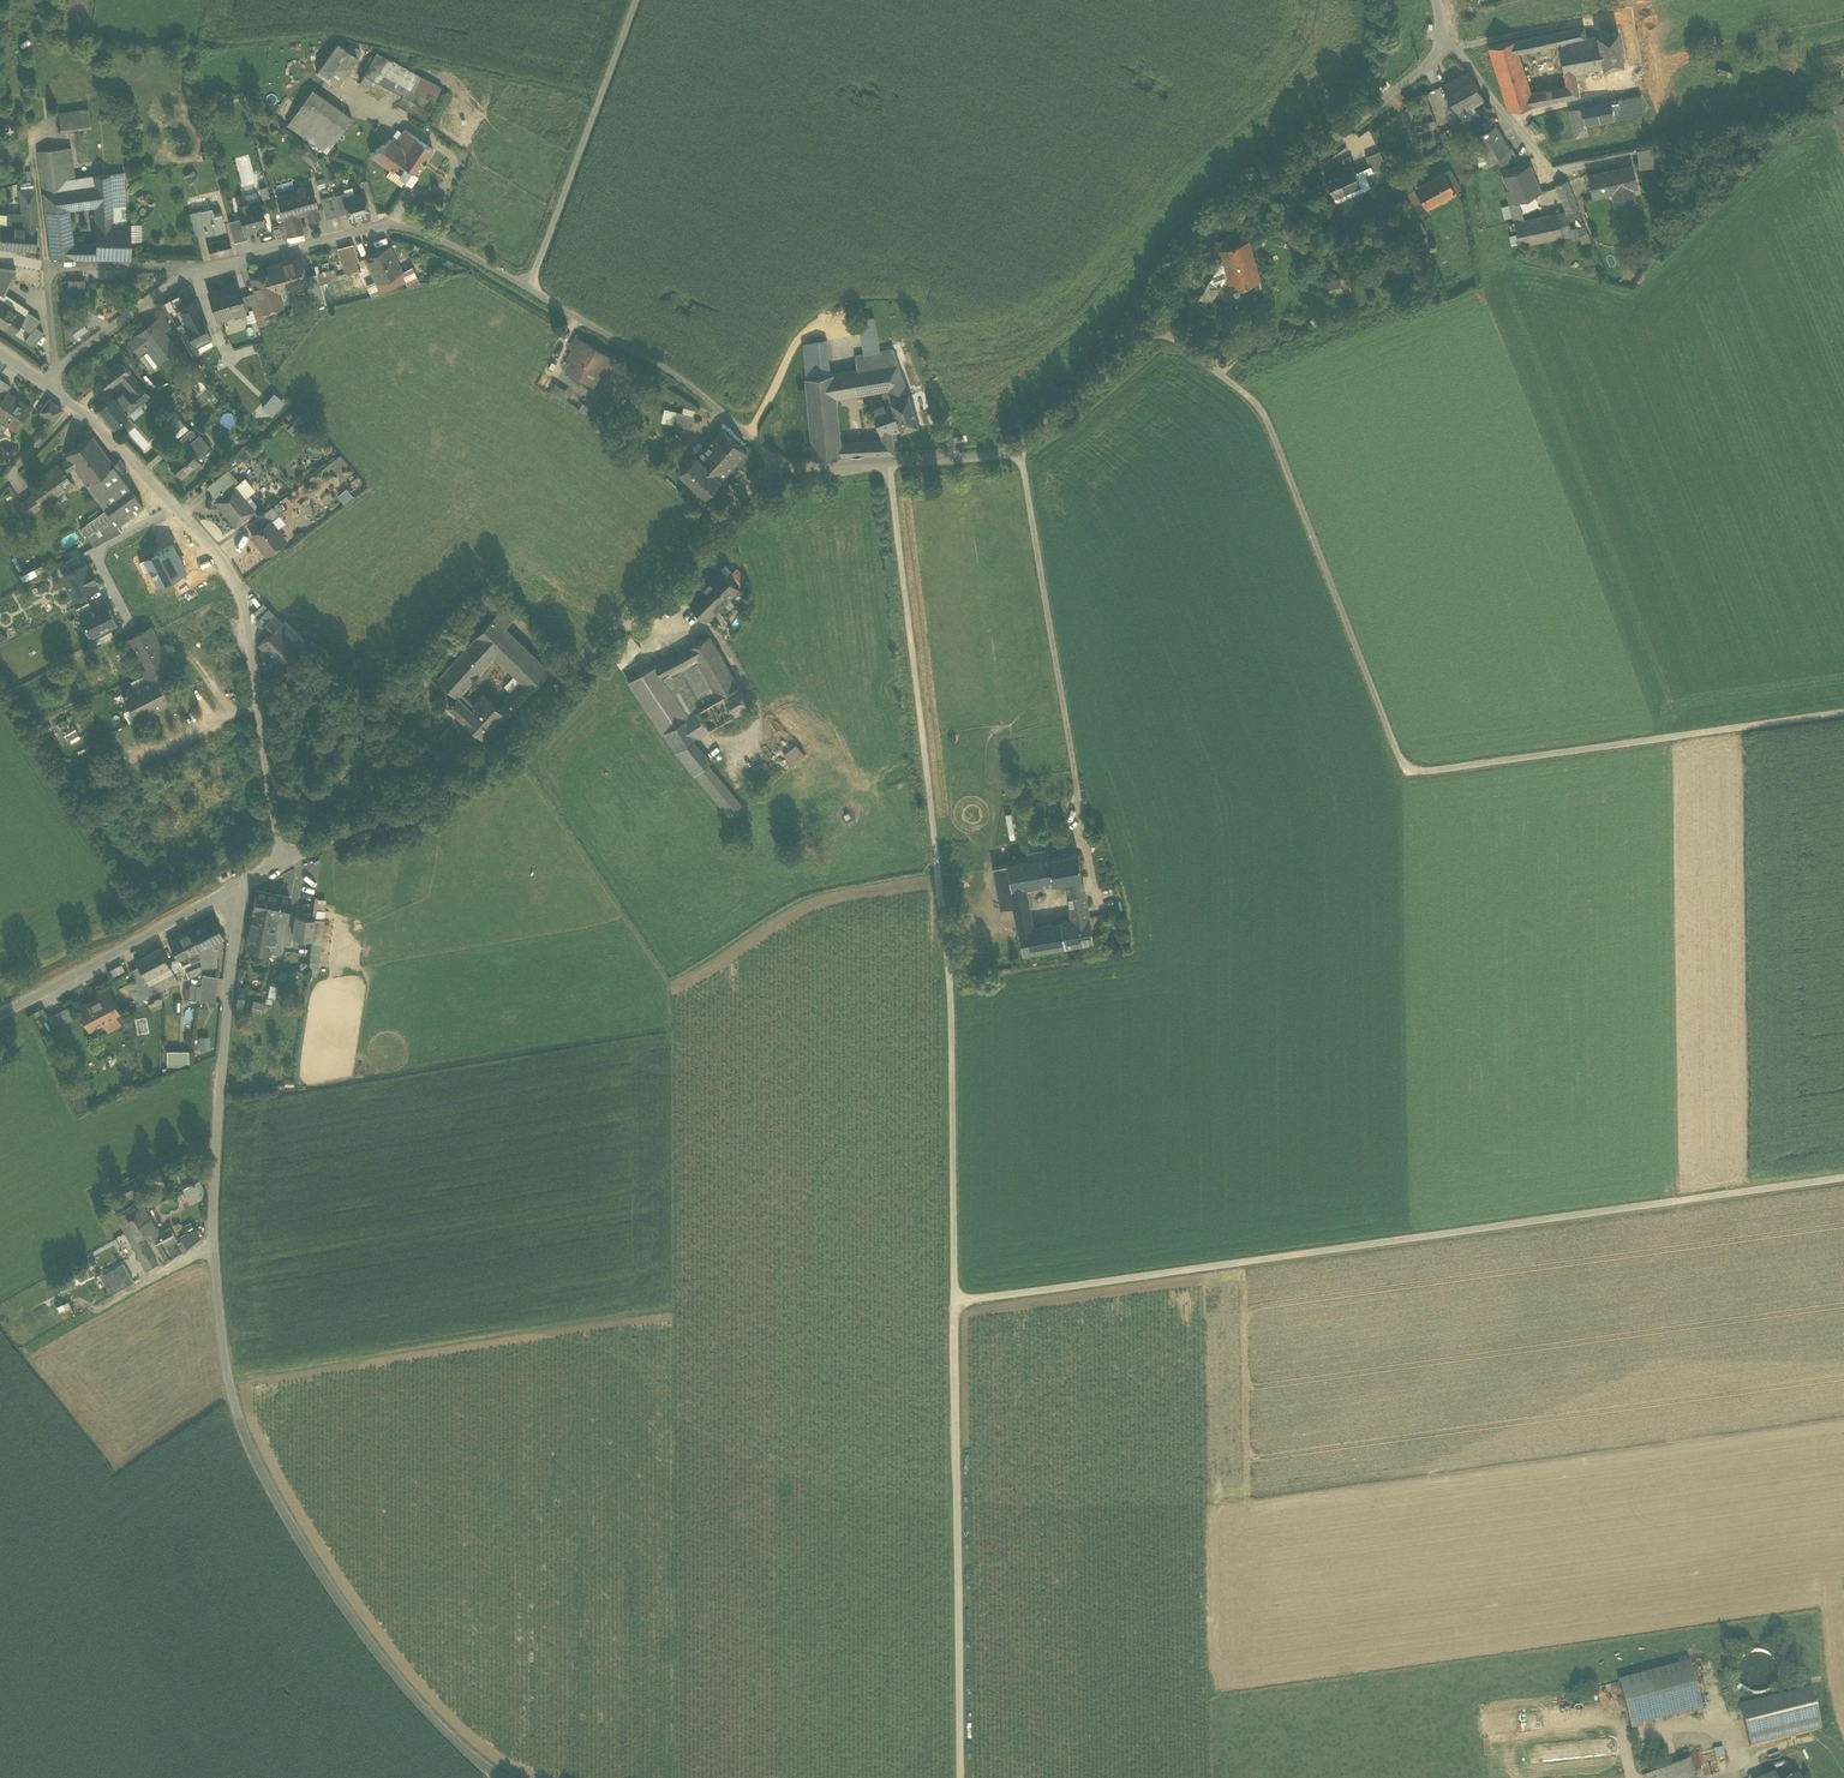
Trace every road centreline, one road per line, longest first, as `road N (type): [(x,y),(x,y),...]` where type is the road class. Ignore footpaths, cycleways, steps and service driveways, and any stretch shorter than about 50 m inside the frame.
road 1 (track): [(889,461),(950,981),(955,1303),(1843,1178)]
road 2 (unclassified): [(241,885),(215,1145),(219,1320),(230,1389),(255,1462),(361,1630),(431,1719),(506,1777)]
road 3 (unclassified): [(1843,713),(1405,774),(1260,405),(1154,327)]
road 4 (residential): [(204,268),(377,227),(404,226),(442,239),(684,380),(784,468)]
road 5 (unclassified): [(277,865),(415,804),(465,770),(596,650),(741,492),(784,468)]
road 6 (residential): [(47,385),(115,443),(231,572),(245,608),(281,831),(277,865)]
road 7 (track): [(955,1303),(962,1777)]
road 8 (unclassified): [(1154,327),(1221,225),(1417,71),(1441,28)]
road 9 (unclassified): [(784,468),(1013,449),(1154,327)]
road 10 (track): [(637,0),(530,288)]
road 11 (unclassified): [(241,885),(0,1017)]
road 12 (residential): [(58,369),(47,266),(204,268)]
road 13 (residential): [(58,369),(204,268)]
road 14 (unclassified): [(1441,28),(1550,167)]

